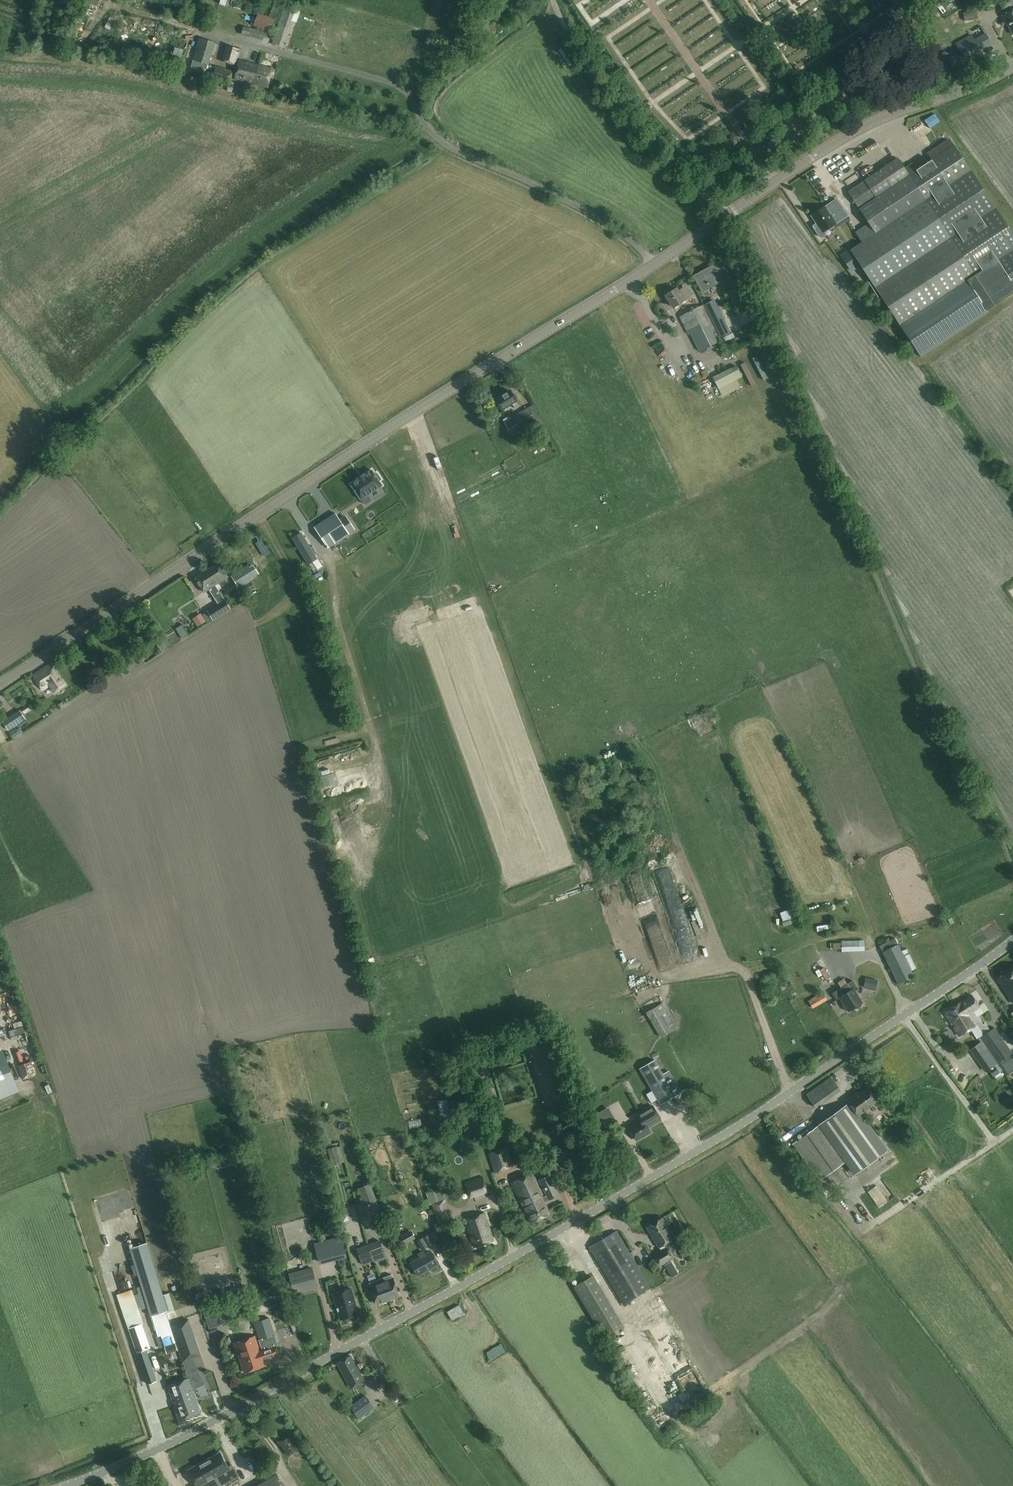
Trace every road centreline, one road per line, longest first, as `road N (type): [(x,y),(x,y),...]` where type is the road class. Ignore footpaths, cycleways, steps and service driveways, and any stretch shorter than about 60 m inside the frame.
road 1 (unclassified): [(64,1485),(203,1426),(575,1221),(1012,940)]
road 2 (tertiary): [(0,684),(655,264)]
road 3 (unclassified): [(655,264),(601,219),(444,144),(401,87),(281,53)]
road 4 (tertiary): [(655,264),(848,134),(1012,67)]

